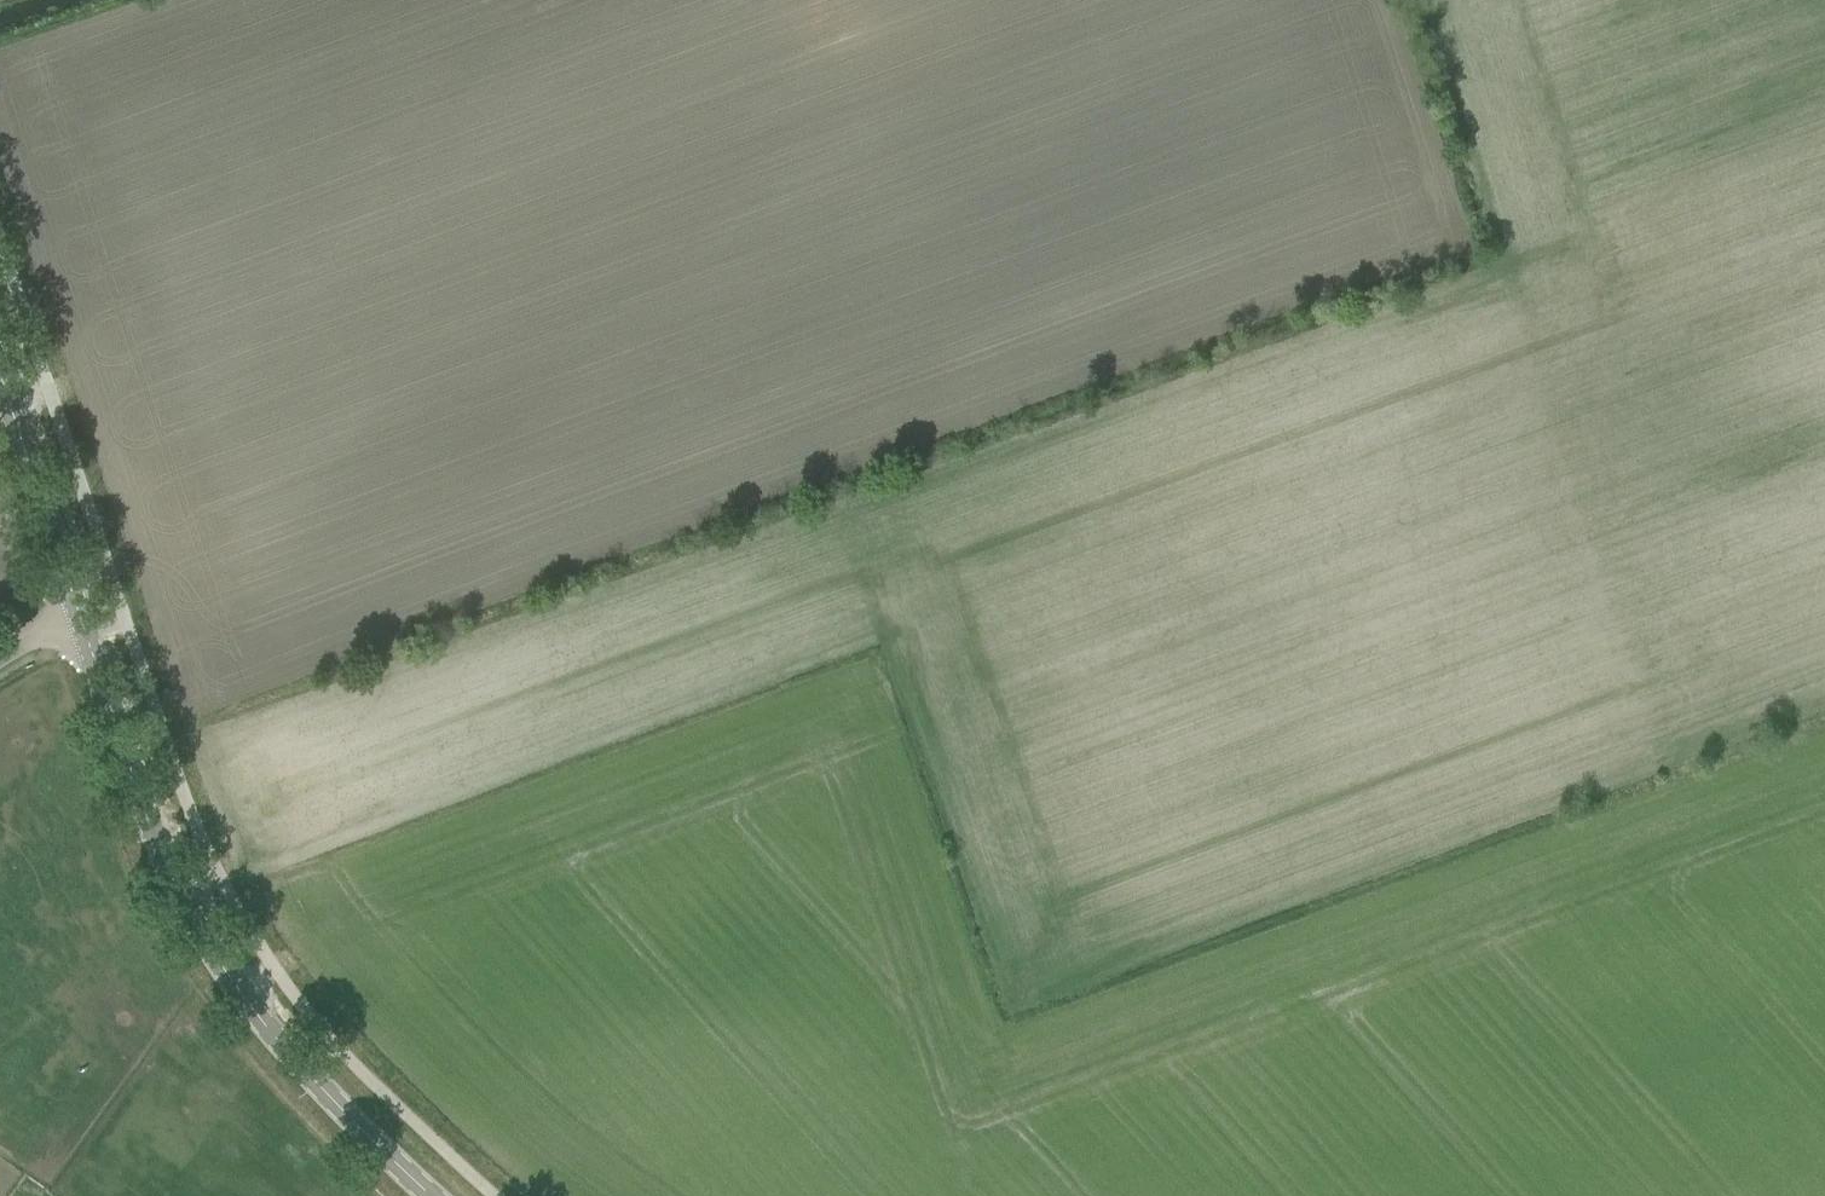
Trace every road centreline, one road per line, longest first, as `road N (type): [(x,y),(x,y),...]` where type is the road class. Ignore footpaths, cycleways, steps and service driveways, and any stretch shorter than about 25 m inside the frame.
road 1 (secondary): [(431,1195),(222,972),(154,843),(83,623)]
road 2 (secondary): [(83,623),(0,375)]

